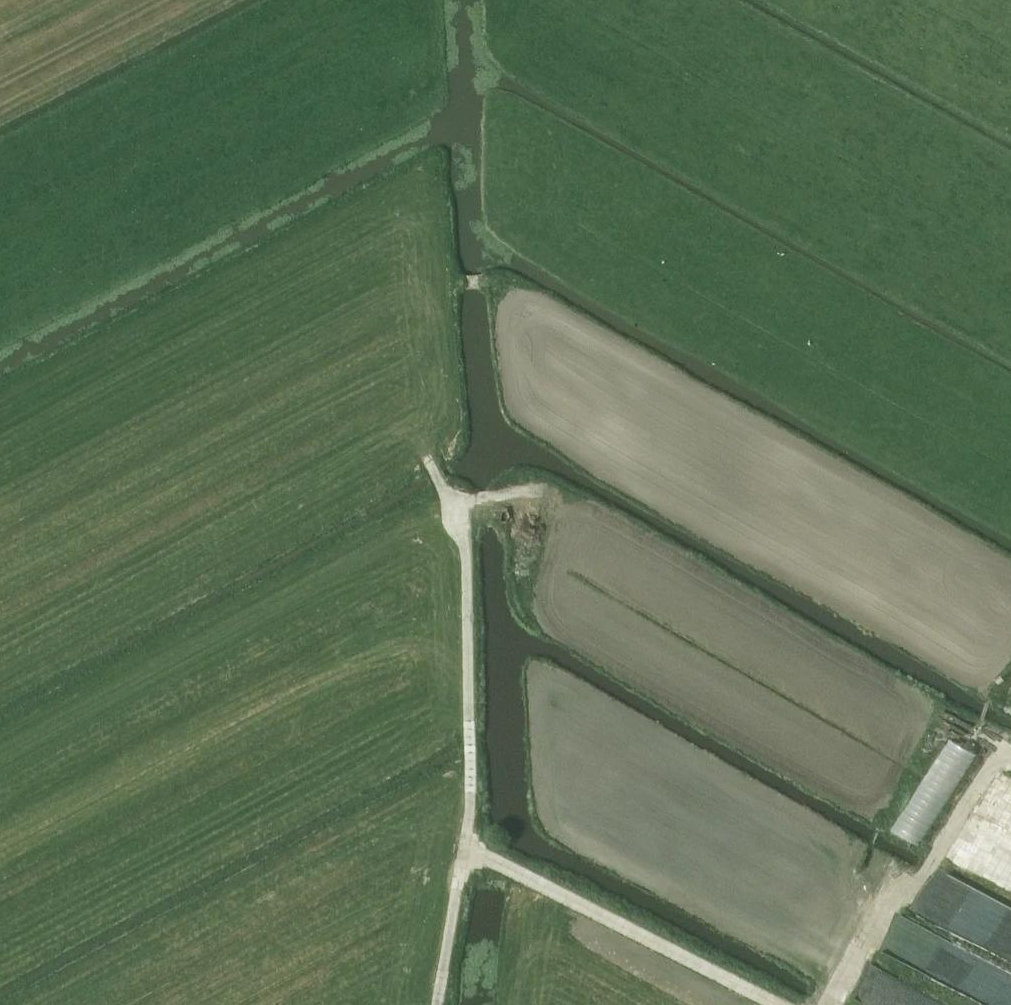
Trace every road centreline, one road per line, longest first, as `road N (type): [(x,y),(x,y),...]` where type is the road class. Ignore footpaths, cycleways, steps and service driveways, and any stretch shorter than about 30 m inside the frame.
road 1 (track): [(436,1004),(471,822),(472,750),(462,529),(427,456)]
road 2 (track): [(1010,750),(564,496),(521,489)]

